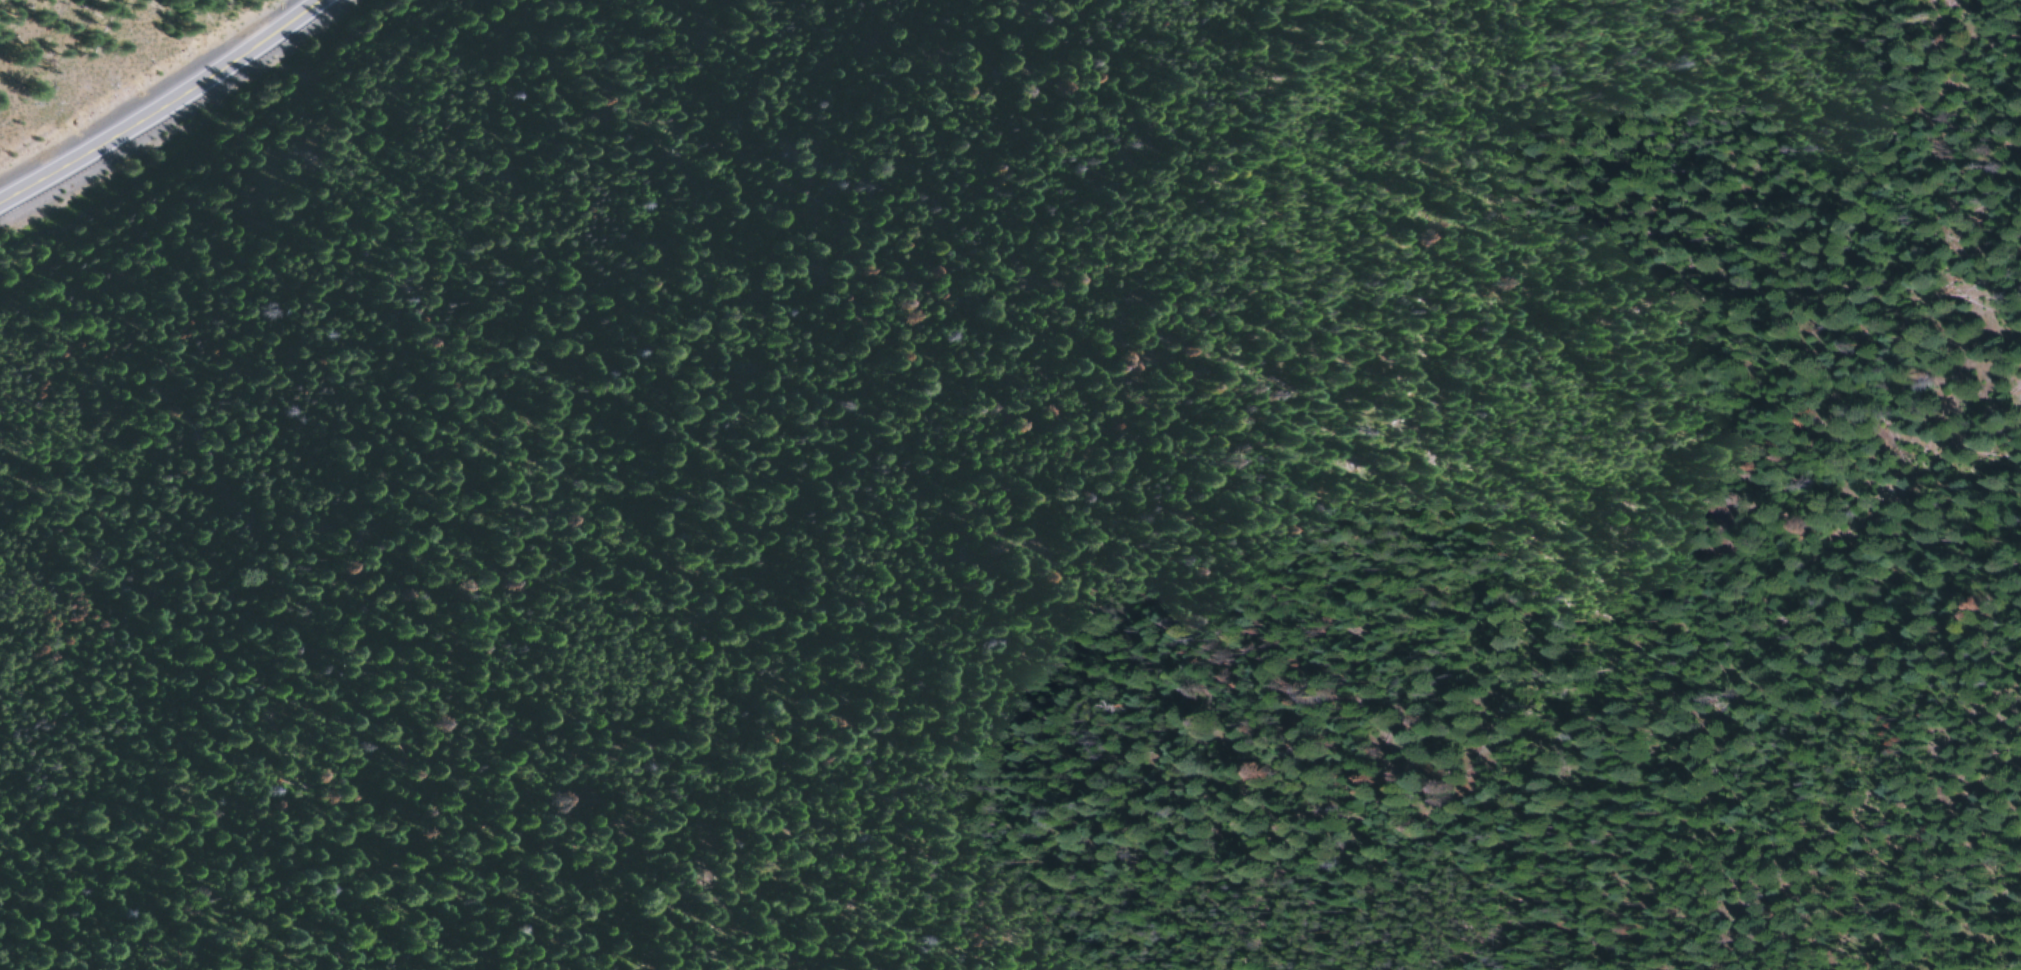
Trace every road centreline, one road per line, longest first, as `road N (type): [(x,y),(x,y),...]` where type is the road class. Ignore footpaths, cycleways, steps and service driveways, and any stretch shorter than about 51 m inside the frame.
road 1 (primary): [(346,0),(191,105),(0,214)]

